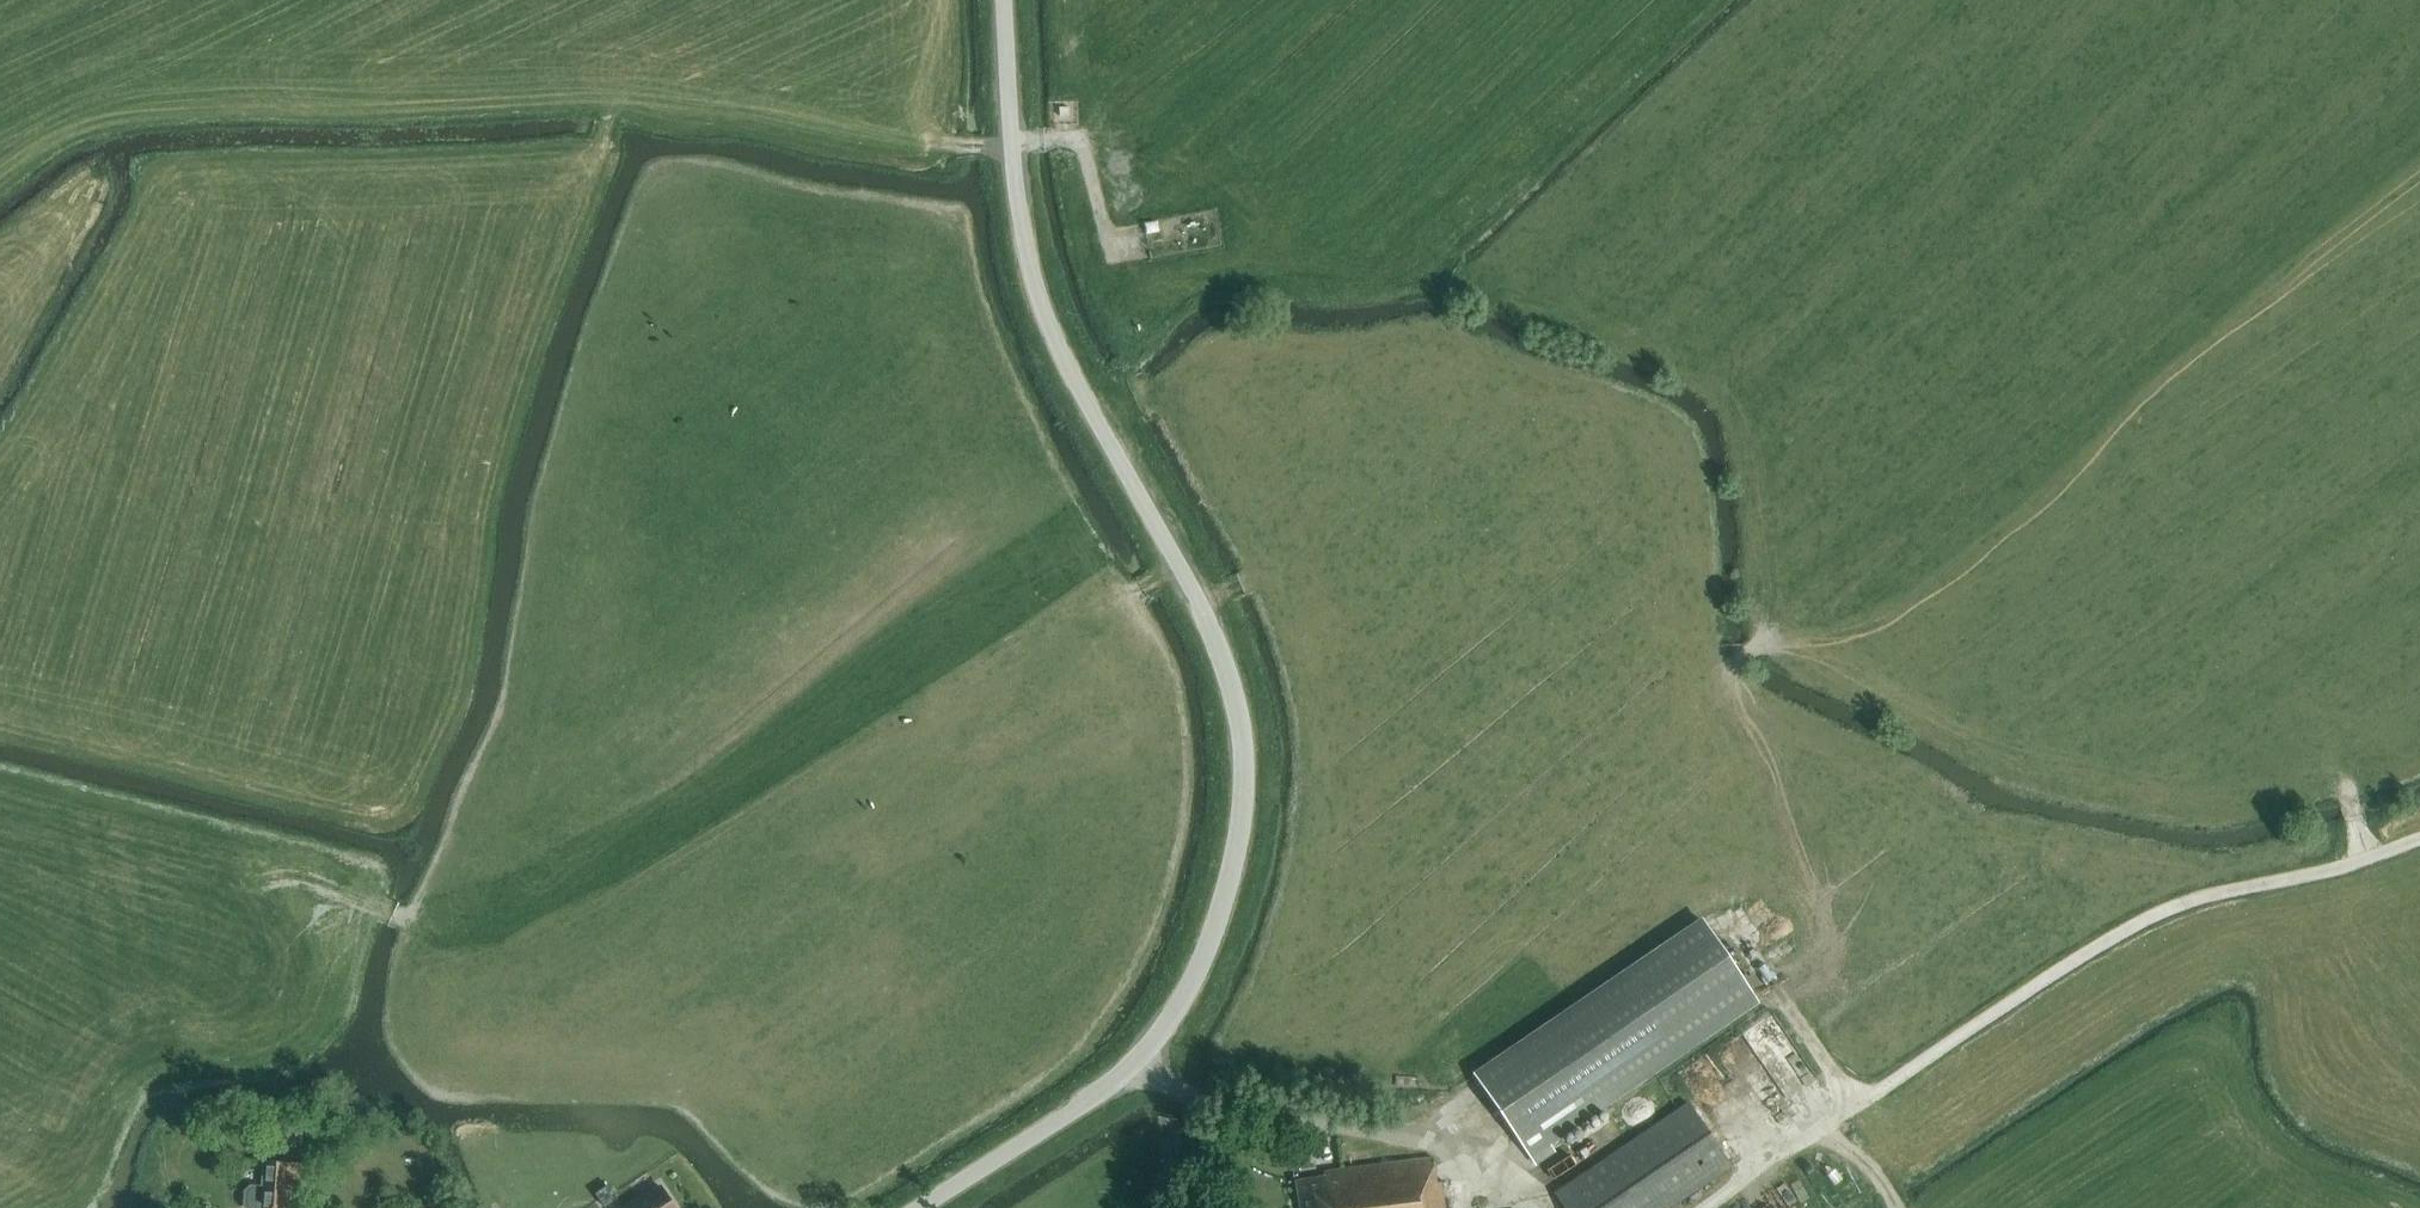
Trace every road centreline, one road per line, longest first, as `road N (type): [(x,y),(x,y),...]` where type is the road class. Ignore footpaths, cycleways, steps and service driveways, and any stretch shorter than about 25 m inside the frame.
road 1 (tertiary): [(923,1207),(1085,1105),(1157,1039),(1197,973),(1224,902),(1243,799),(1237,717),(1215,637),(1074,379),(1035,283),(1012,147),(1003,0)]

